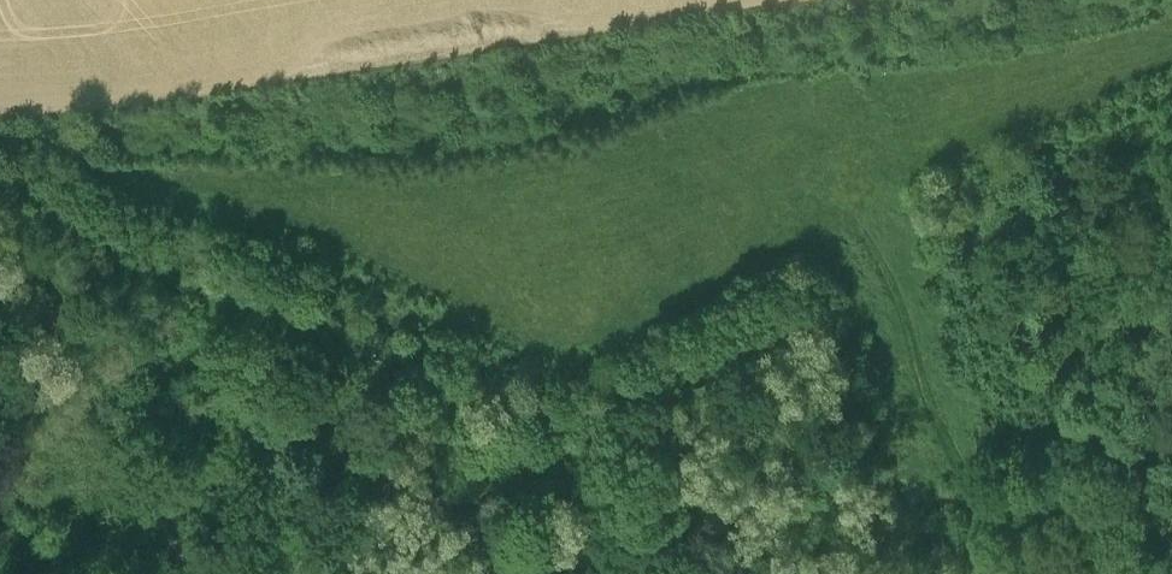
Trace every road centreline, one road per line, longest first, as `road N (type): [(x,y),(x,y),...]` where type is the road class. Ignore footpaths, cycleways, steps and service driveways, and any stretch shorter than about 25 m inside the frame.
road 1 (track): [(186,573),(125,451),(0,246)]

